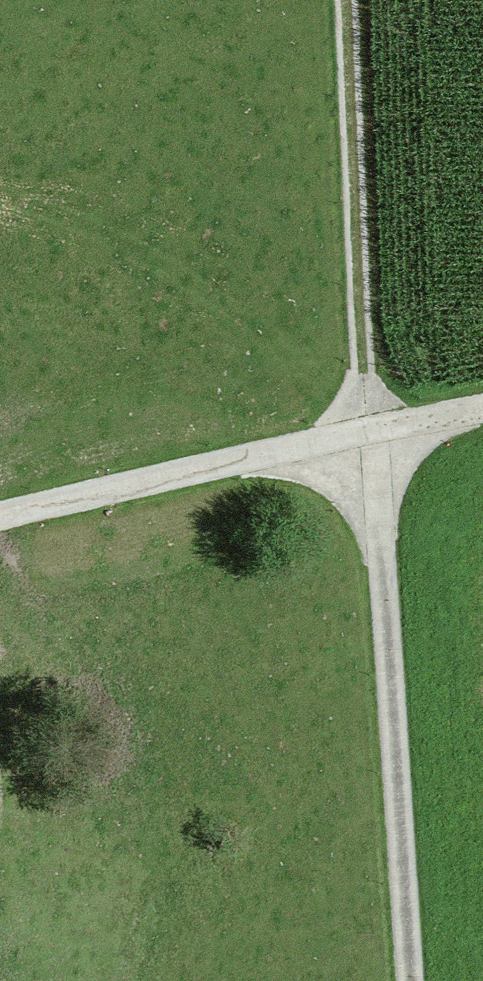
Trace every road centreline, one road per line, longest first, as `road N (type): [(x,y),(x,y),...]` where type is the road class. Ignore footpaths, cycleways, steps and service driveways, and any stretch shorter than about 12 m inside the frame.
road 1 (track): [(373,433),(410,980)]
road 2 (track): [(353,0),(373,433)]
road 3 (track): [(373,433),(0,523)]

